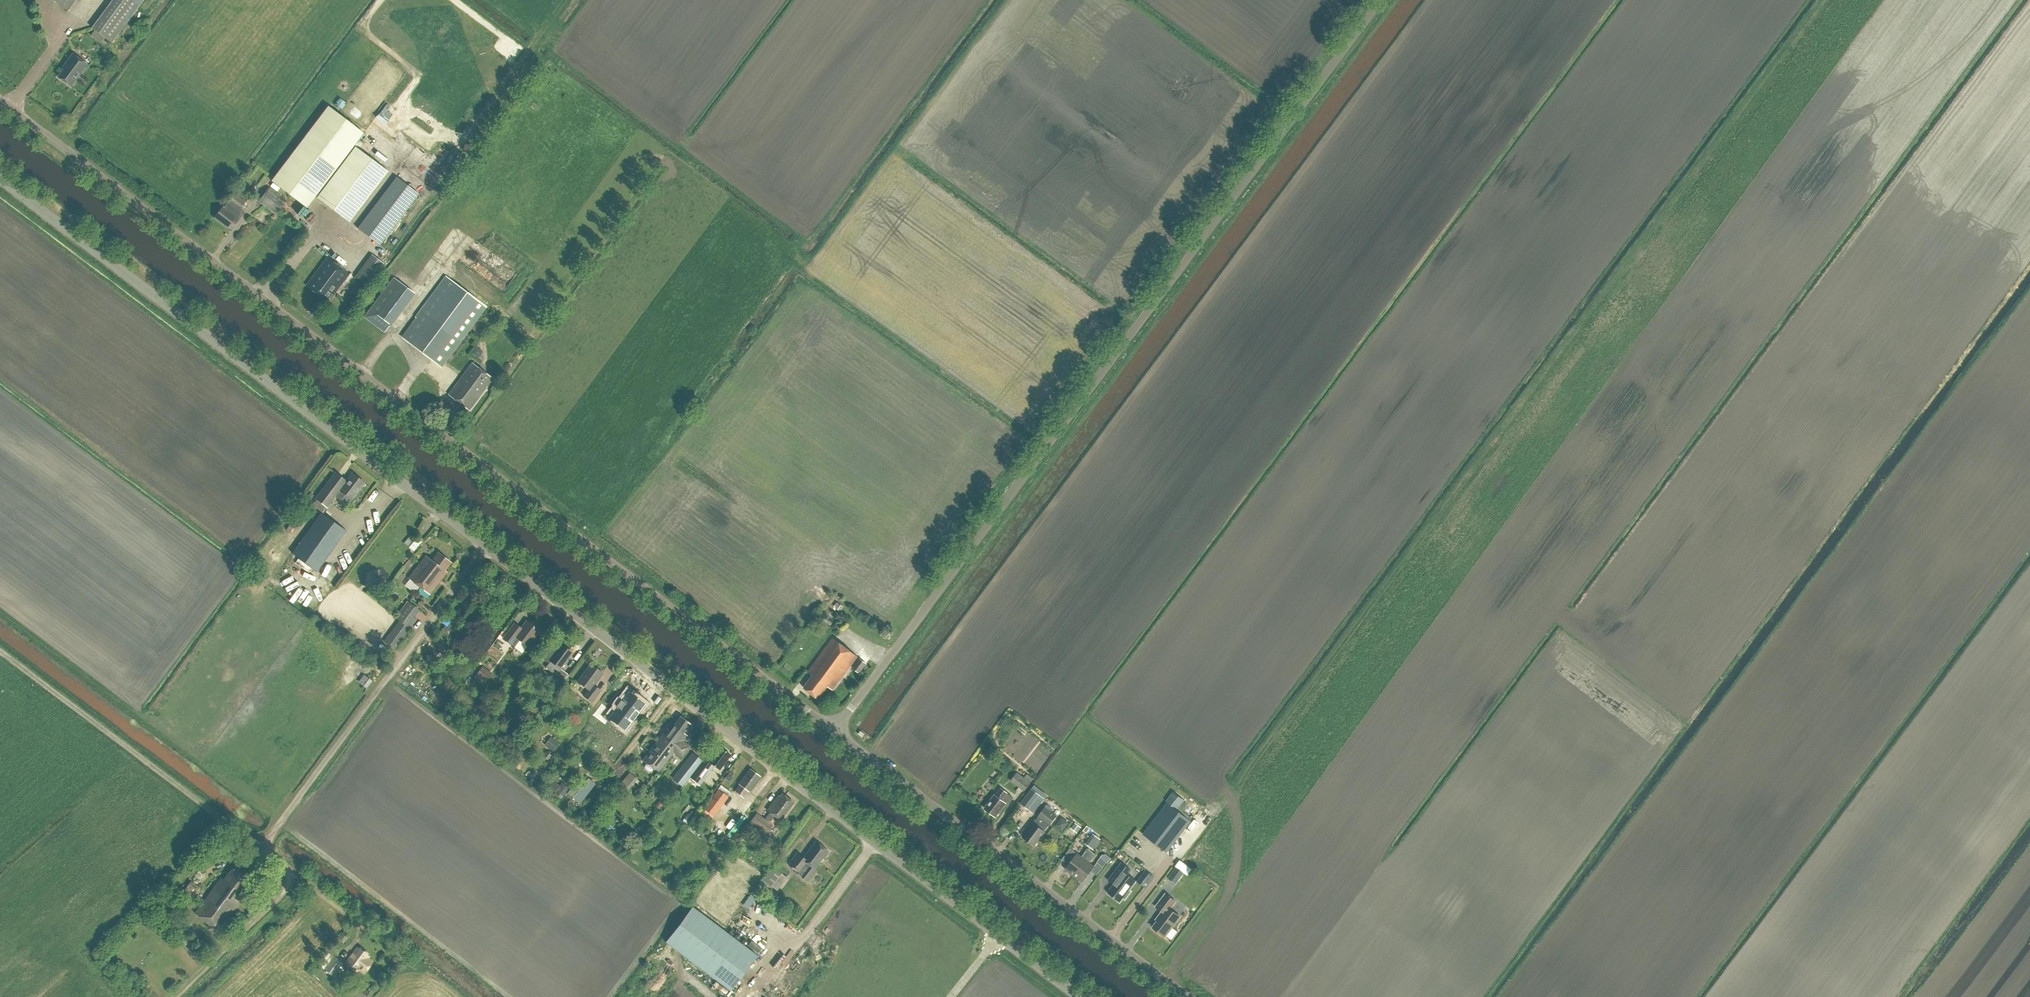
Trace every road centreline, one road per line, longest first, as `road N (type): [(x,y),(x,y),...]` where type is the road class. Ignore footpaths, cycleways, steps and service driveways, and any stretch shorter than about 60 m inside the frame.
road 1 (unclassified): [(834,732),(0,100)]
road 2 (unclassified): [(834,732),(1380,0)]
road 3 (tertiary): [(1080,996),(485,546)]
road 4 (tertiary): [(485,546),(0,179)]
road 5 (unclassified): [(1189,996),(834,732)]
road 6 (unclassified): [(276,827),(260,846),(0,650)]
road 7 (unclassified): [(276,827),(485,546)]
road 8 (track): [(260,846),(288,869),(287,888),(173,996)]

